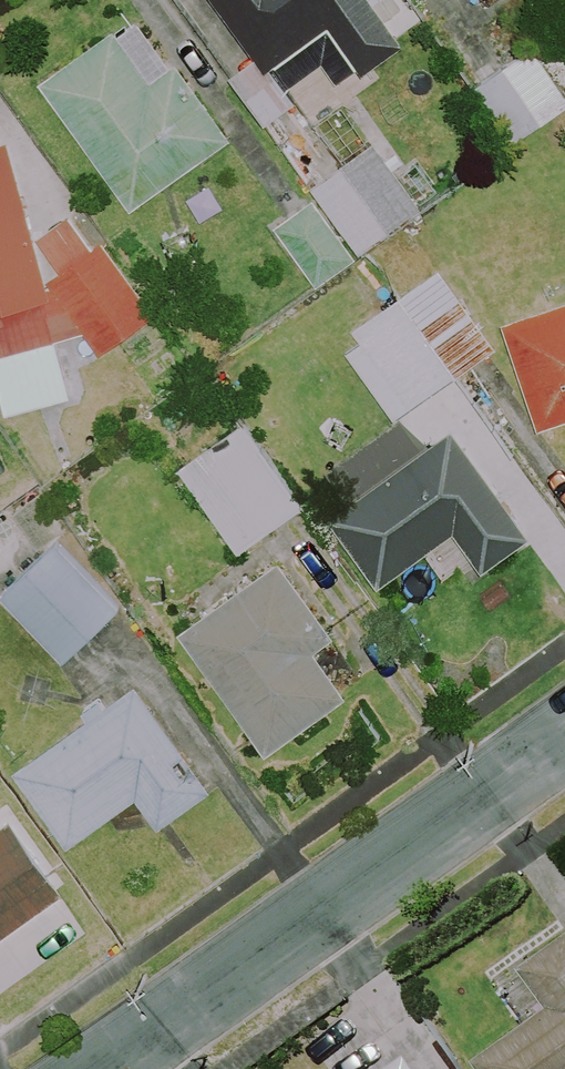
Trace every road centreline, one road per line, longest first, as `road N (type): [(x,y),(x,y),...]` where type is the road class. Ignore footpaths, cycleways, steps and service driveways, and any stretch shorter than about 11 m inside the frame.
road 1 (residential): [(564,737),(105,1068)]

